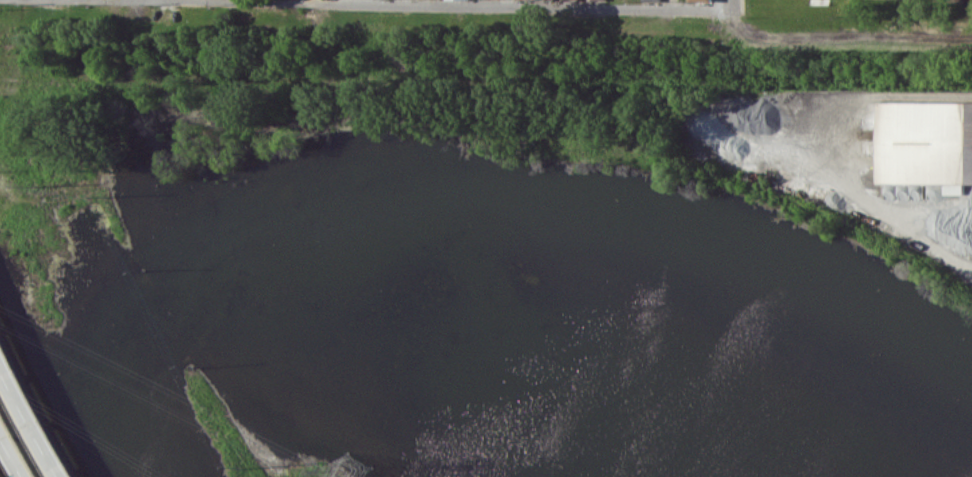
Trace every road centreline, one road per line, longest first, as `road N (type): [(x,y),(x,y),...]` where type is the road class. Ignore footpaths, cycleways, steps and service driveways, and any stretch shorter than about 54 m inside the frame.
road 1 (motorway): [(73,476),(0,341)]
road 2 (track): [(0,146),(31,167),(128,177)]

